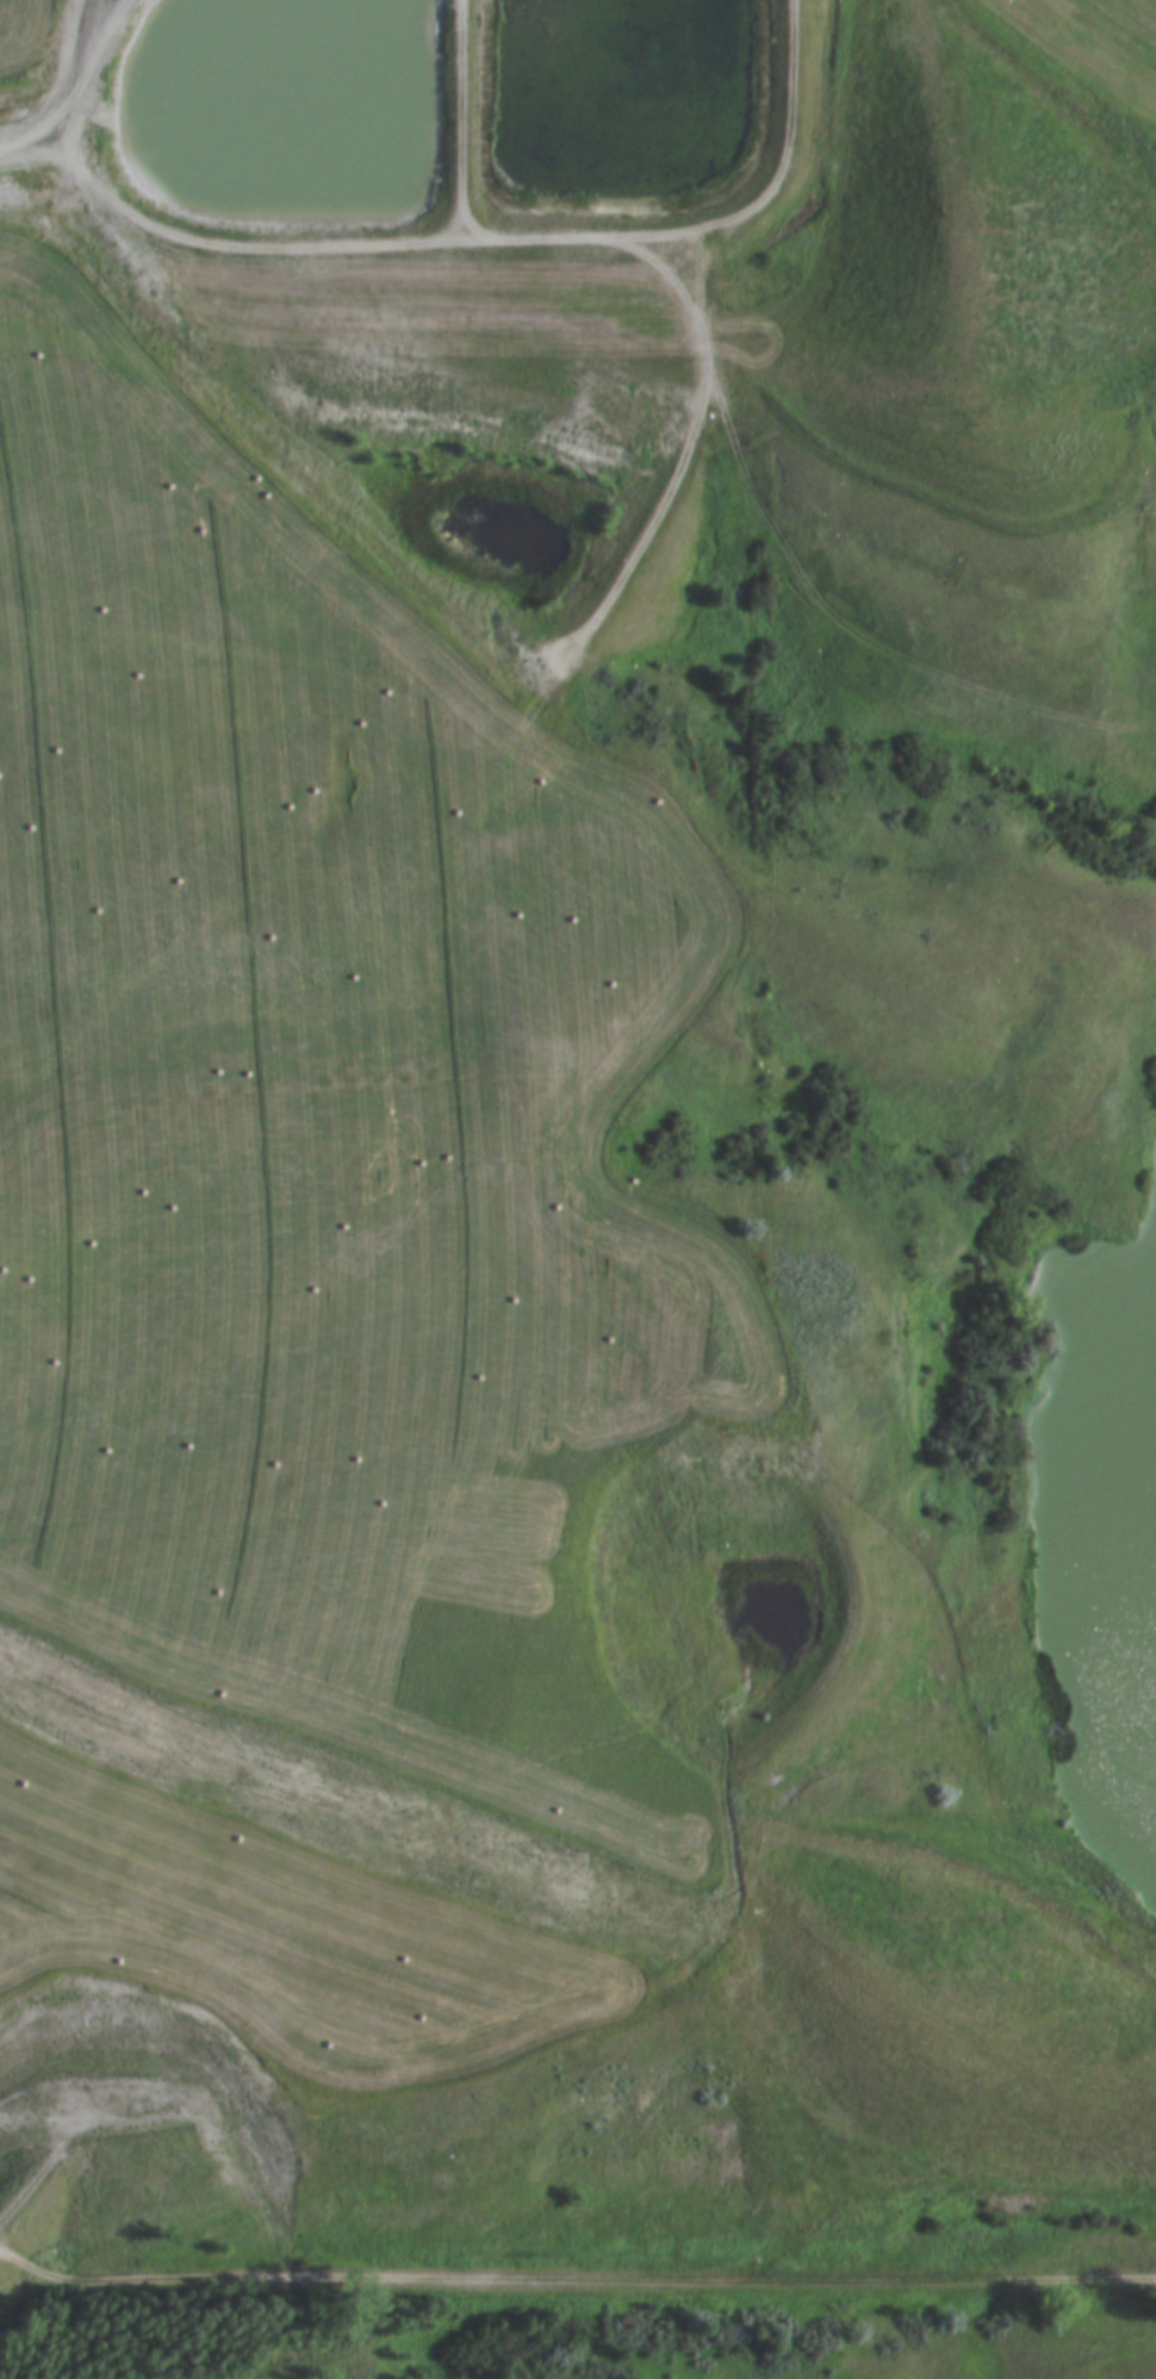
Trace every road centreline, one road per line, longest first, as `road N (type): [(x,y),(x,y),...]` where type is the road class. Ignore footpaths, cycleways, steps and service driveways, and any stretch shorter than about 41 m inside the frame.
road 1 (track): [(1155,2279),(62,2281)]

